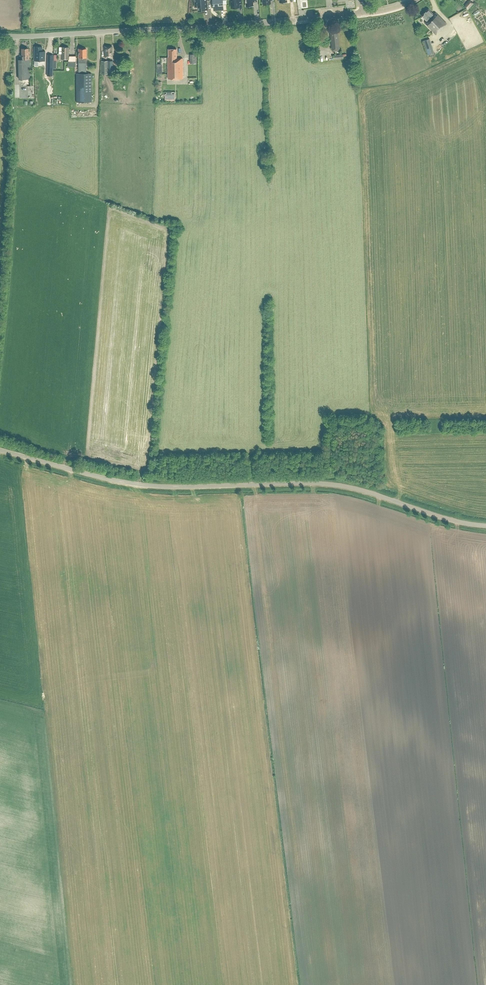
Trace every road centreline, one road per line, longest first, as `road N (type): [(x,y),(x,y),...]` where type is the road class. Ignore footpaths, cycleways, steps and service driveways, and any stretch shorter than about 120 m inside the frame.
road 1 (unclassified): [(0,450),(152,486),(341,485),(485,525)]
road 2 (tertiary): [(363,12),(214,28),(0,35)]

